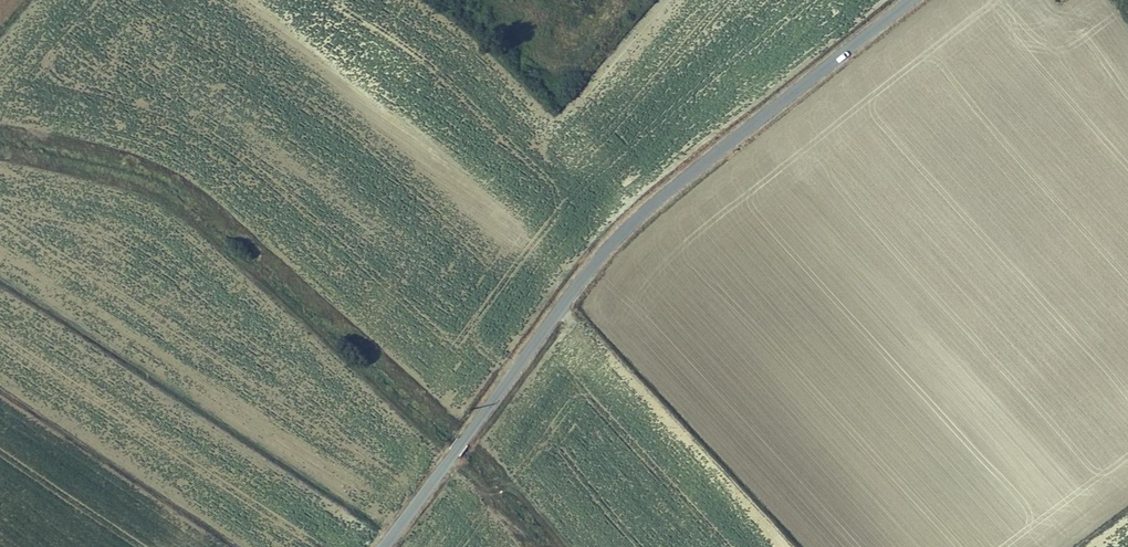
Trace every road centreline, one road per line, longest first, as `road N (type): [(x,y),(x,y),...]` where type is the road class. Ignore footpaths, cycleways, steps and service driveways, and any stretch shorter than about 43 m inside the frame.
road 1 (tertiary): [(385,546),(629,226),(911,0)]

